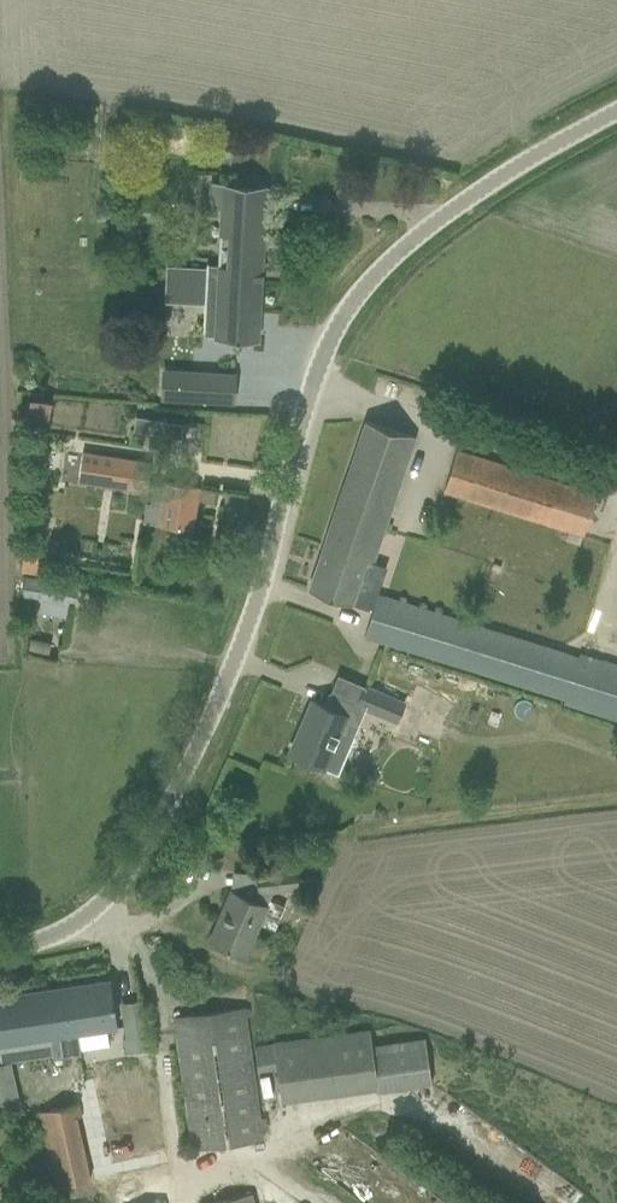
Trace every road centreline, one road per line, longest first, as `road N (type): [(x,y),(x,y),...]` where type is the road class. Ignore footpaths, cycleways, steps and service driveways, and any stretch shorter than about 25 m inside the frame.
road 1 (unclassified): [(0,951),(74,922),(116,889),(146,846),(202,736),(256,598),(336,327),(421,231),(616,111)]

